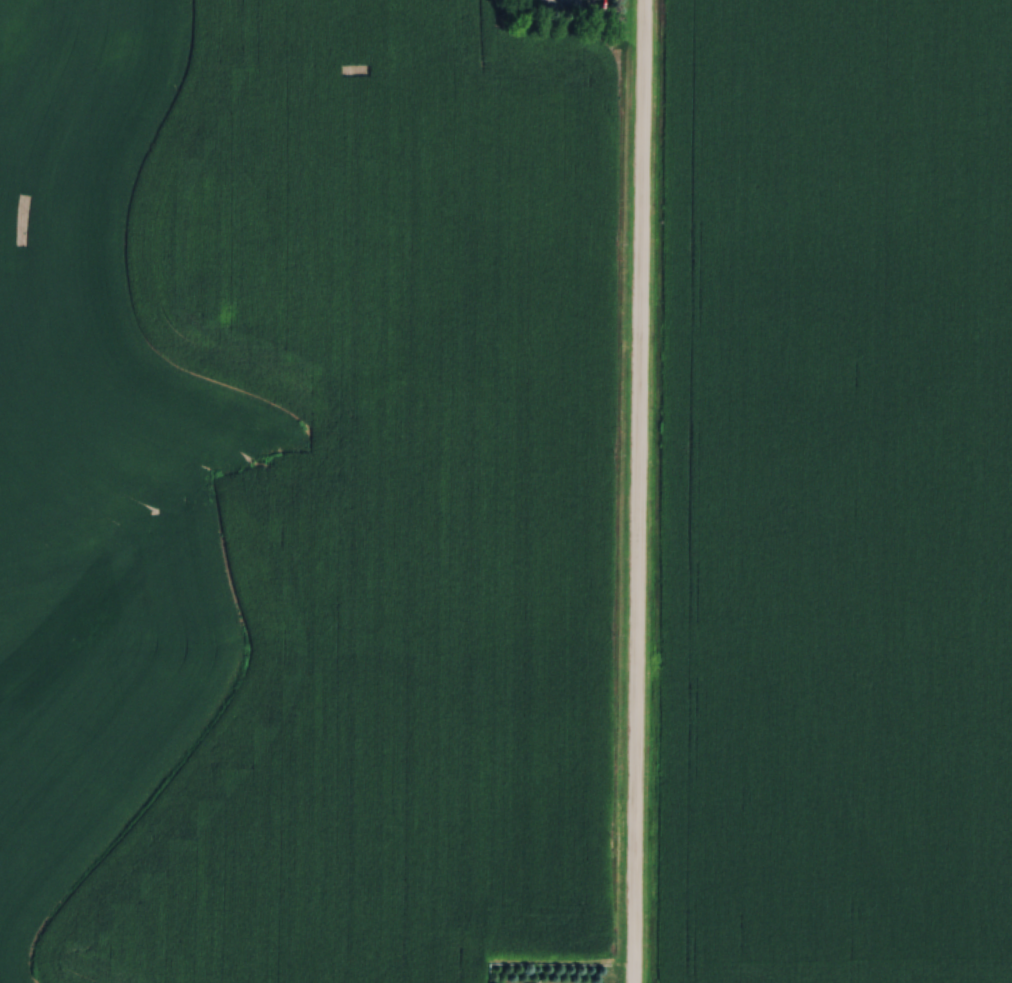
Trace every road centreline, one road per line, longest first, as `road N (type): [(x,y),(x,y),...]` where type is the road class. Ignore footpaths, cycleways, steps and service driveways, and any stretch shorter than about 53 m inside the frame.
road 1 (residential): [(633,982),(643,0)]

